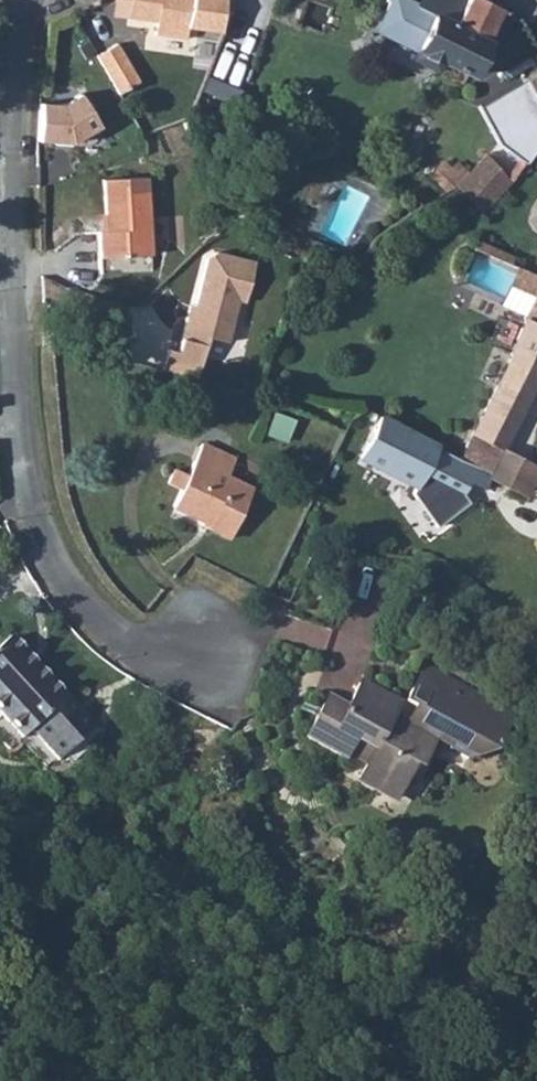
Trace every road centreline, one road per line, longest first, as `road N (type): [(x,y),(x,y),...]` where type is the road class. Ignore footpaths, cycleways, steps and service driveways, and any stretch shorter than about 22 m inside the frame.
road 1 (residential): [(21,0),(14,207),(28,492),(64,573),(118,636),(202,642)]

